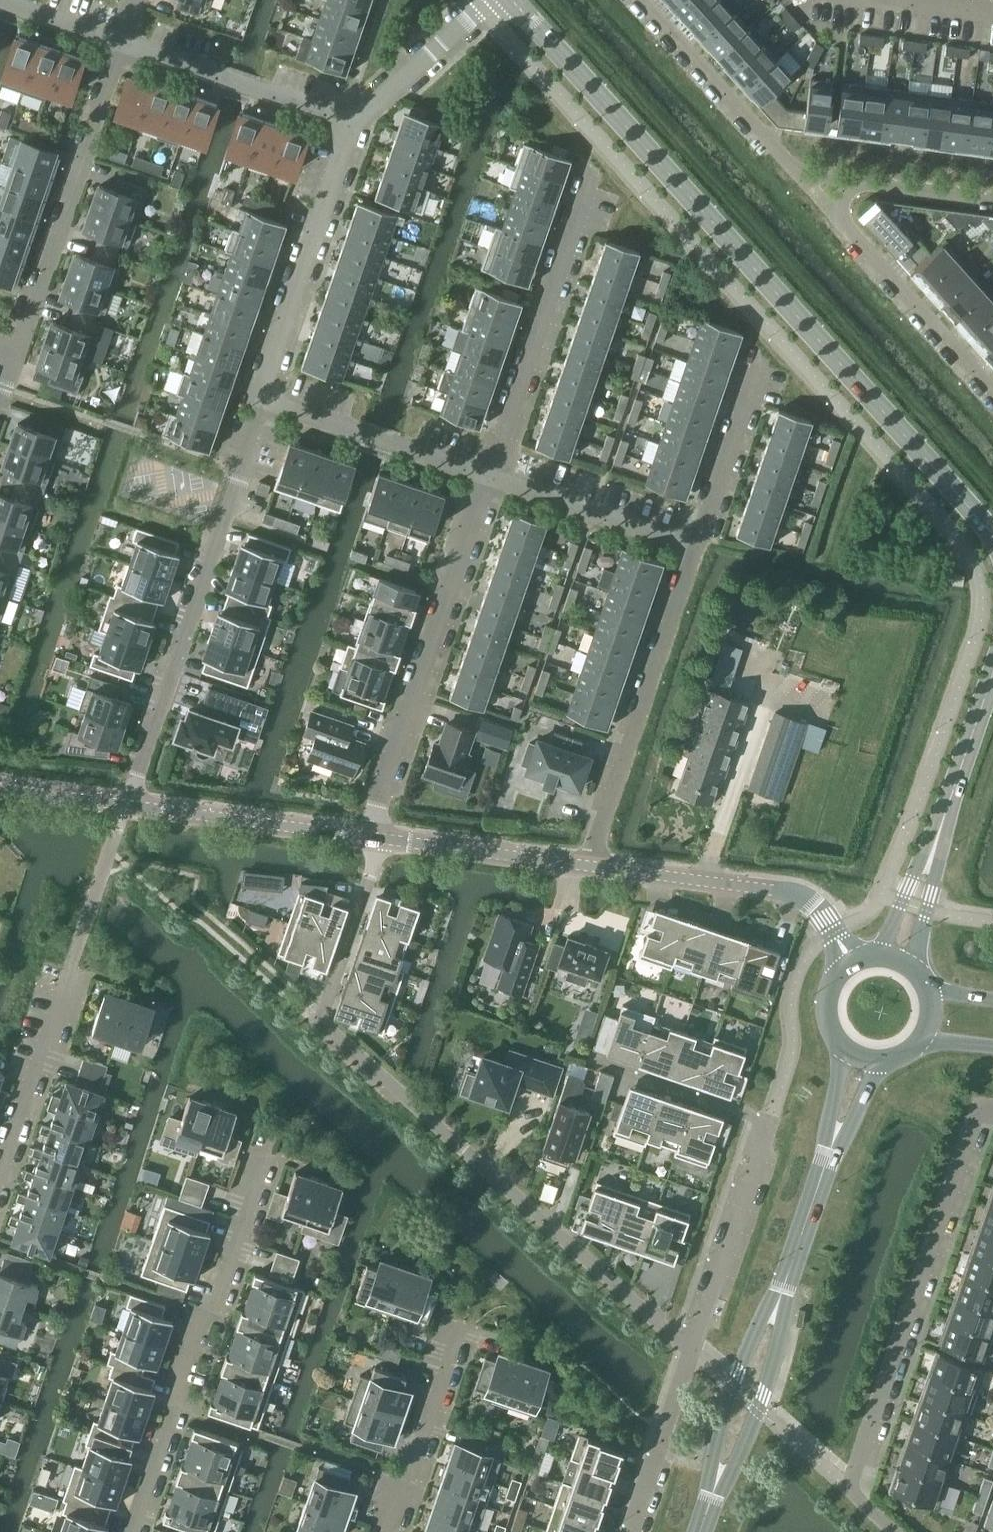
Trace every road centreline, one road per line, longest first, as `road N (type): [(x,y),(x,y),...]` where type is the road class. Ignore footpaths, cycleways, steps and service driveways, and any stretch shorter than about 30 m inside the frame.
road 1 (tertiary): [(992,534),(513,0)]
road 2 (residential): [(693,1351),(319,1022),(378,840)]
road 3 (secondary): [(846,1040),(831,1132),(733,1388),(695,1531)]
road 4 (secondary): [(710,1531),(758,1410),(834,1158),(885,1053)]
road 5 (residential): [(126,805),(269,402)]
road 6 (residential): [(693,1351),(770,1121),(604,1063)]
road 7 (residential): [(851,1493),(977,1122),(992,1112)]
road 8 (residential): [(132,1531),(259,1153)]
road 9 (residential): [(486,474),(383,796),(378,840)]
road 10 (residential): [(118,37),(0,385)]
road 11 (residential): [(587,863),(697,545)]
road 12 (residential): [(588,165),(486,474)]
road 13 (tertiary): [(893,964),(992,681)]
road 14 (residential): [(269,402),(263,383),(350,120)]
road 15 (residential): [(647,0),(808,174),(858,185)]
road 16 (tertiary): [(841,942),(814,909),(786,895),(587,863)]
road 17 (residential): [(992,391),(837,215),(858,185)]
road 18 (tertiary): [(378,840),(126,805)]
road 19 (residential): [(486,474),(269,402)]
road 20 (residential): [(697,545),(486,474)]
road 21 (residential): [(461,1327),(391,1531)]
road 22 (residential): [(0,1172),(71,970)]
road 23 (tertiary): [(587,863),(378,840)]
road 24 (residential): [(634,1531),(693,1351)]
road 25 (residential): [(697,545),(759,367)]
road 26 (residential): [(350,120),(490,0)]
road 27 (residential): [(858,185),(992,203)]
road 28 (tertiary): [(126,805),(0,788)]

